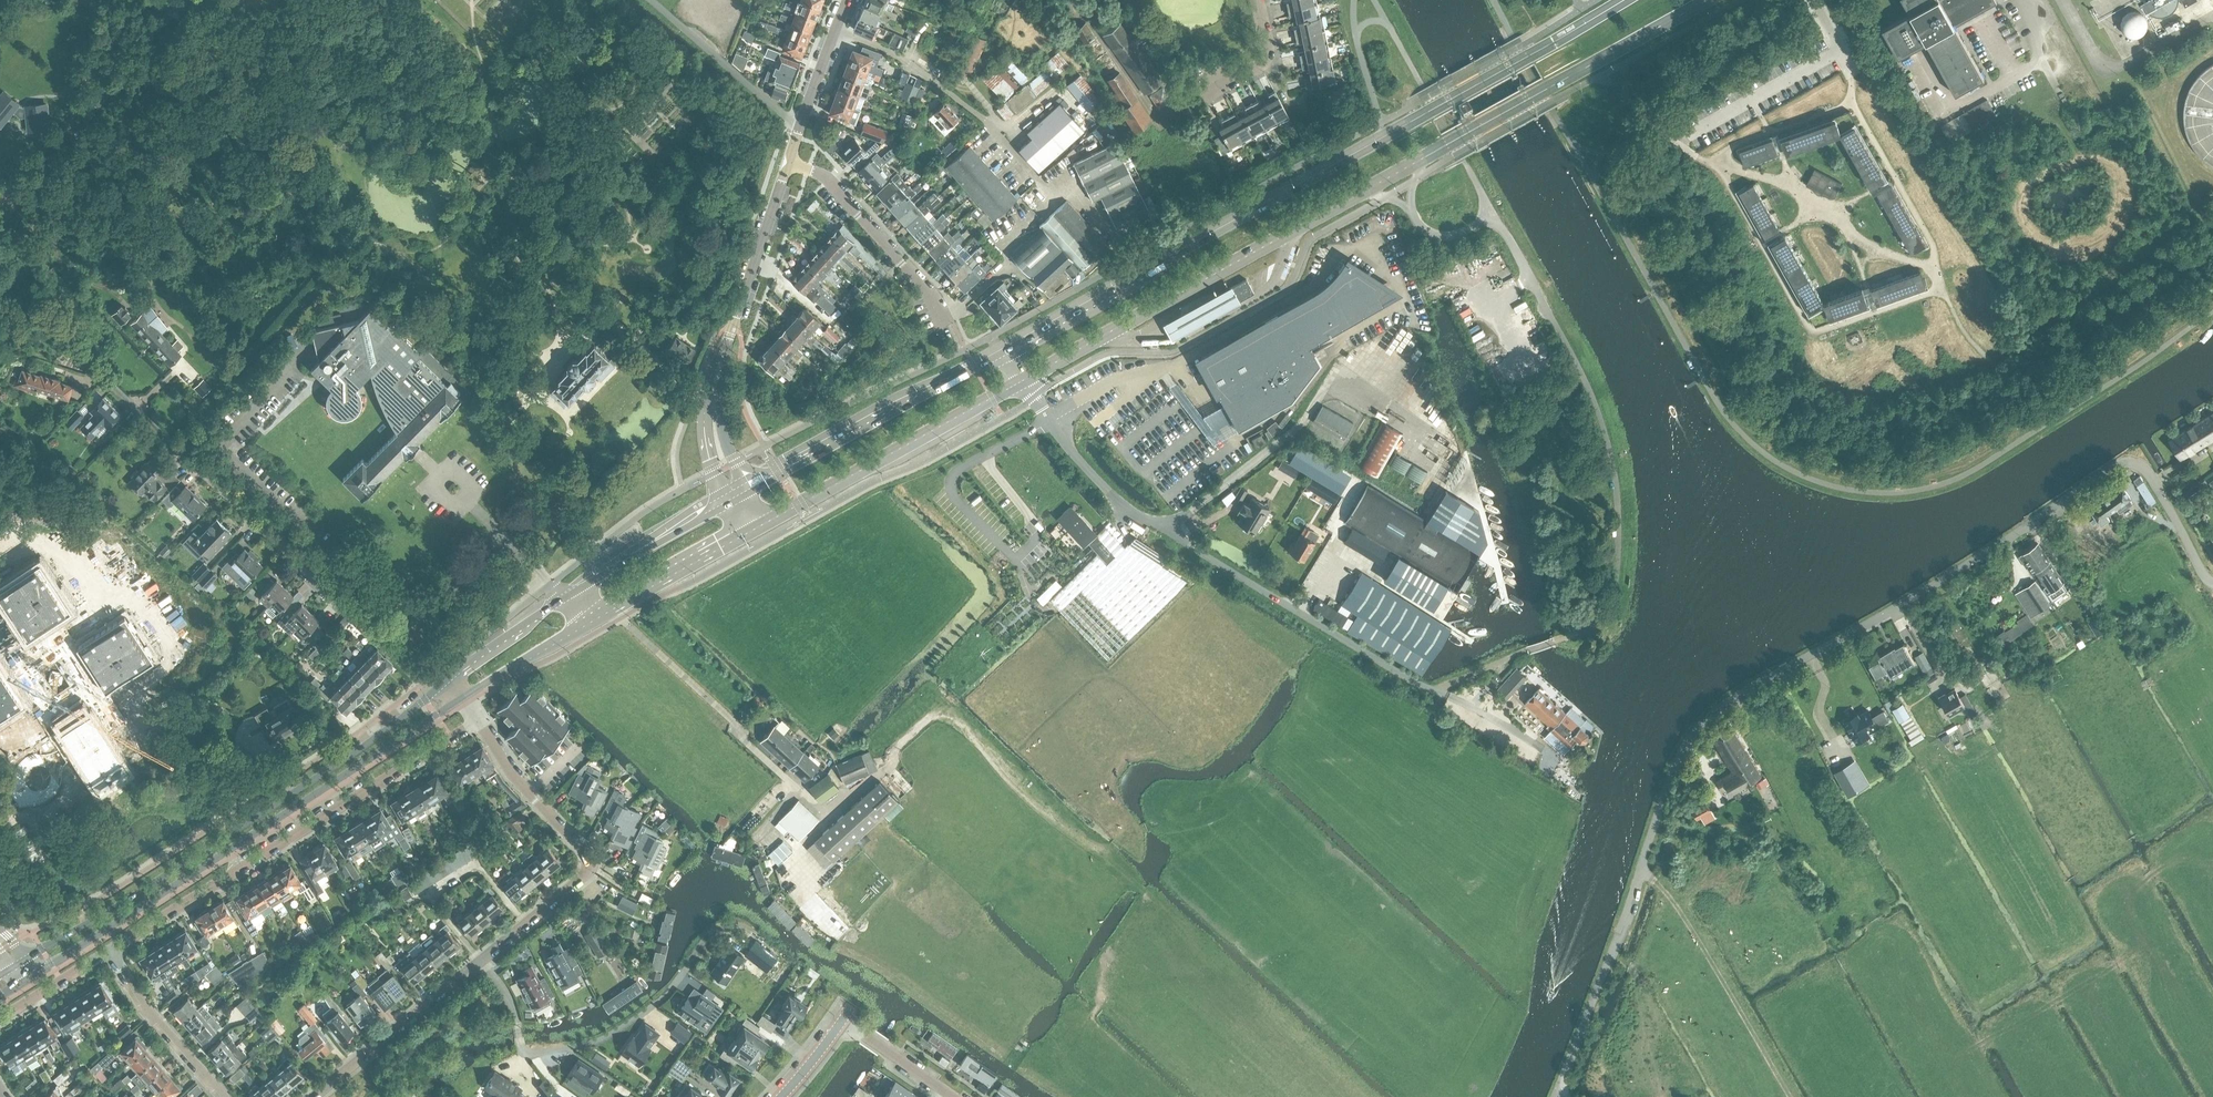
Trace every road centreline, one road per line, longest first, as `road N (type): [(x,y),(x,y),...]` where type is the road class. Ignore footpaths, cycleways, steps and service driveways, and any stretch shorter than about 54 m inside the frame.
road 1 (trunk): [(77,0),(282,194),(1164,1096)]
road 2 (trunk): [(1222,1096),(311,156),(144,0)]
road 3 (residential): [(1555,1096),(1675,767),(1714,713),(2123,463),(2151,476),(2212,583)]
road 4 (secondary): [(1021,381),(1708,0)]
road 5 (secondary): [(1626,0),(1003,350)]
road 6 (secondary): [(27,977),(461,698)]
road 7 (residential): [(1033,398),(1123,506),(1433,692)]
road 8 (residential): [(431,694),(104,378)]
road 9 (residential): [(109,950),(480,721)]
road 10 (residential): [(480,721),(512,773),(583,849),(589,867),(481,960)]
road 11 (secondary): [(755,529),(1021,381)]
road 12 (secondary): [(1003,350),(747,494)]
road 13 (residential): [(686,968),(648,1011),(599,1041),(529,1051),(520,1046),(507,992),(481,960)]
road 14 (secondary): [(251,821),(19,964)]
road 15 (track): [(1789,1096),(1677,906),(1641,870)]
road 16 (track): [(915,729),(932,713),(964,720),(1046,818),(1112,863)]
road 17 (residential): [(953,323),(824,176),(792,165)]
road 18 (secondary): [(431,694),(251,821)]
road 19 (residential): [(799,126),(649,0)]
road 20 (residential): [(251,821),(224,758),(182,721),(164,716),(126,741)]
road 21 (residential): [(225,1096),(151,1014),(109,950)]
road 22 (residential): [(729,337),(792,165)]
road 23 (secondary): [(726,505),(572,592)]
road 24 (residential): [(729,337),(704,410),(726,505)]
road 25 (secondary): [(605,613),(755,529)]
road 26 (secondary): [(461,698),(605,613)]
road 27 (residential): [(747,494),(722,425),(729,337)]
road 28 (secondary): [(572,592),(446,681)]
road 29 (residential): [(481,960),(376,1046)]
road 30 (residential): [(799,126),(847,0)]
road 31 (residential): [(1257,0),(1269,55),(1264,69),(1211,95)]
road 32 (track): [(1940,582),(2001,696)]
road 33 (residential): [(0,1019),(109,950)]
road 34 (residential): [(947,1092),(844,1019)]

